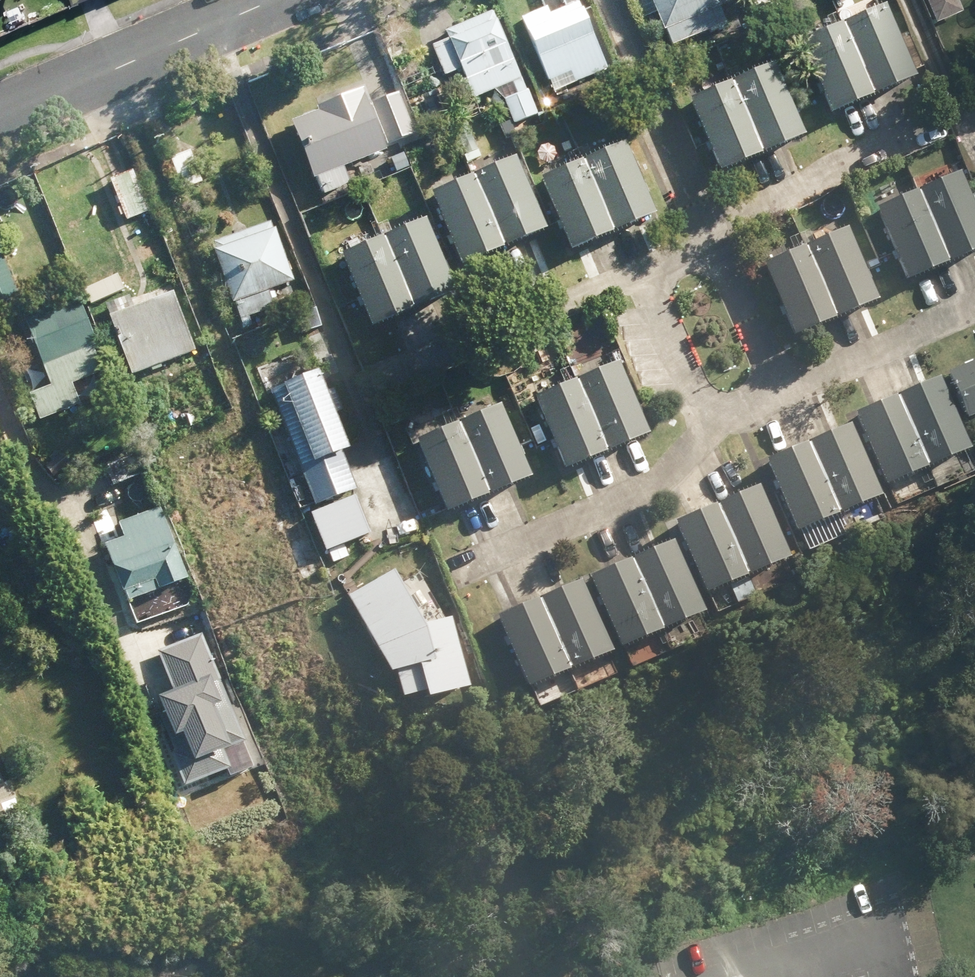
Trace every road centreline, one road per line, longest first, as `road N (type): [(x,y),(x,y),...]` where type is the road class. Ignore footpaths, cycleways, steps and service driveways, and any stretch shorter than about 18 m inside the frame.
road 1 (residential): [(0,120),(280,0)]
road 2 (residential): [(712,422),(644,492),(469,572)]
road 3 (residential): [(611,0),(714,238)]
road 4 (residential): [(931,132),(836,171),(790,208),(714,238)]
road 5 (residential): [(714,238),(655,271),(653,291),(712,422)]
road 6 (residential): [(974,305),(779,390)]
road 7 (residential): [(714,238),(779,390)]

